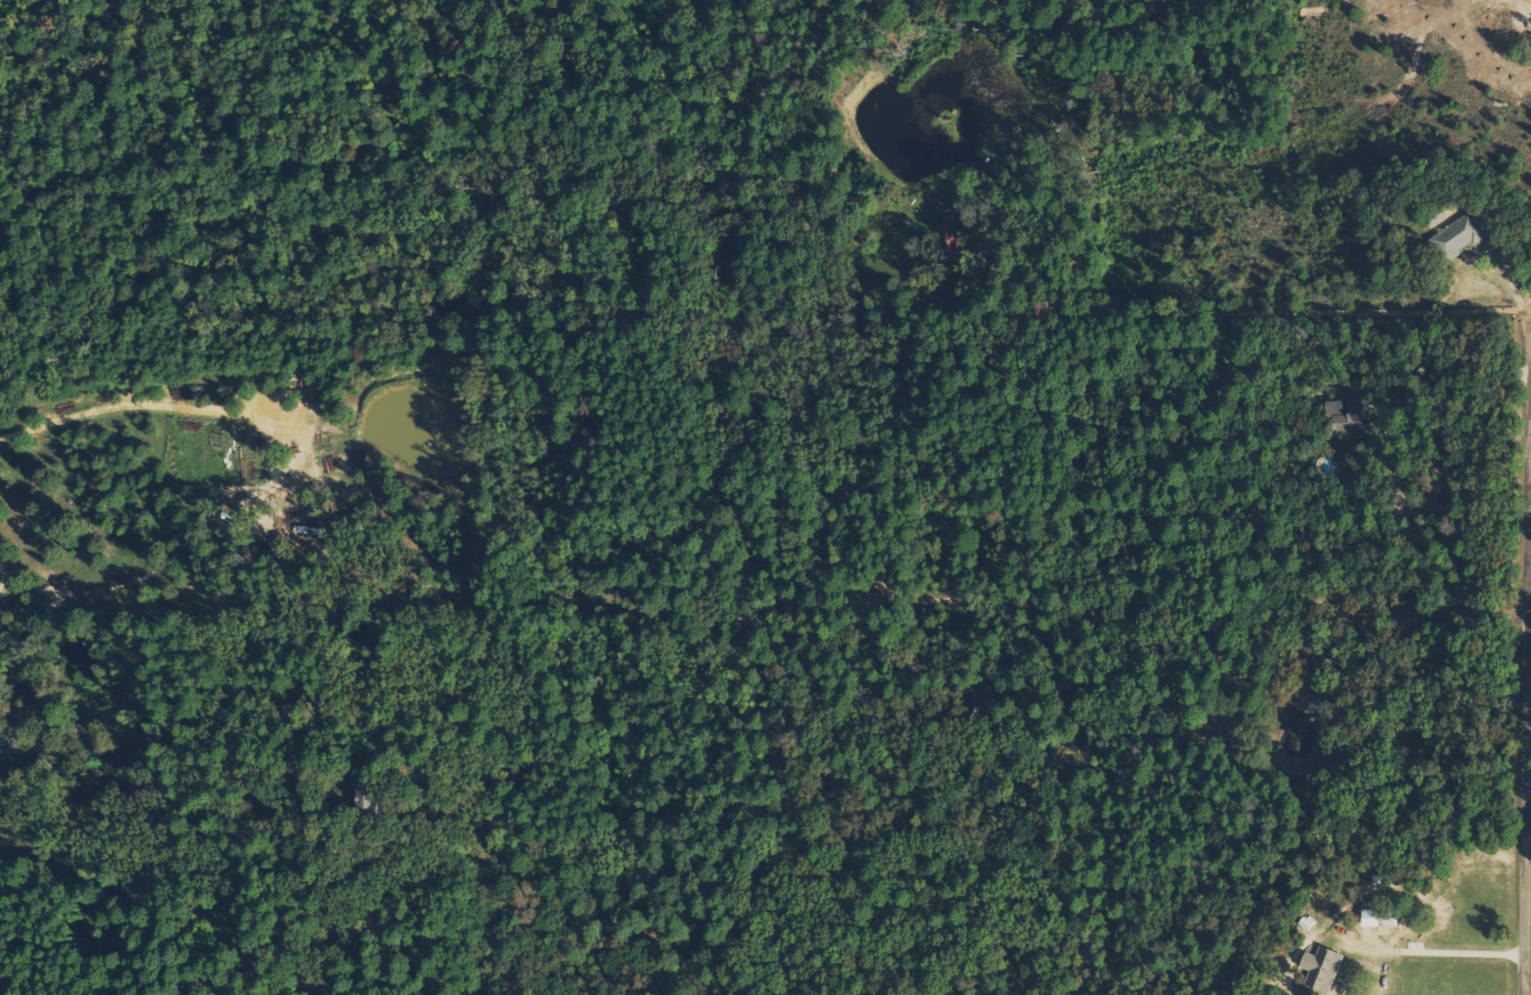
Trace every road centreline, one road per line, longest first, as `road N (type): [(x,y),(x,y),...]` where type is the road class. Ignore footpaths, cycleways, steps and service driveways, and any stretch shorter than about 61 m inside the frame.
road 1 (residential): [(1529,994),(1530,866)]

